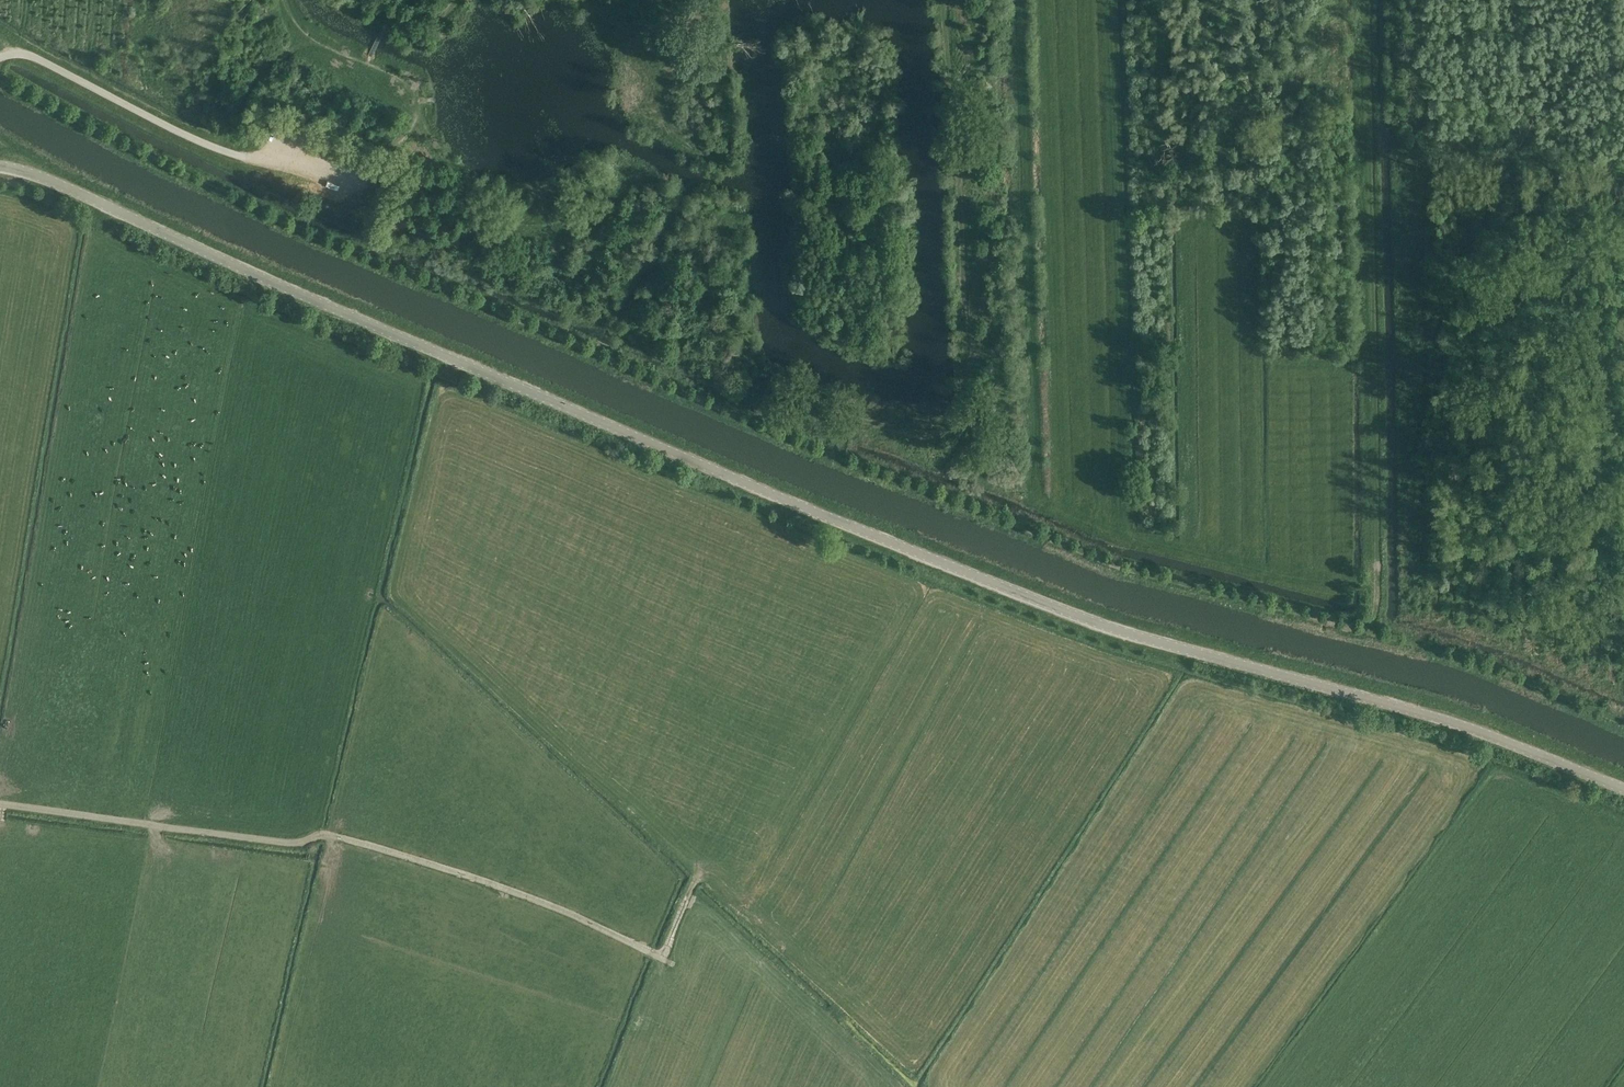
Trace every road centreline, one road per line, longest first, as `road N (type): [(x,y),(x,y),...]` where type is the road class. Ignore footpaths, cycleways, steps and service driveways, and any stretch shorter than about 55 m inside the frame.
road 1 (tertiary): [(1623,789),(1388,710),(1098,627),(450,358),(70,189),(0,168)]
road 2 (unclassified): [(0,58),(31,56),(246,159)]
road 3 (track): [(246,159),(342,173),(395,159)]

